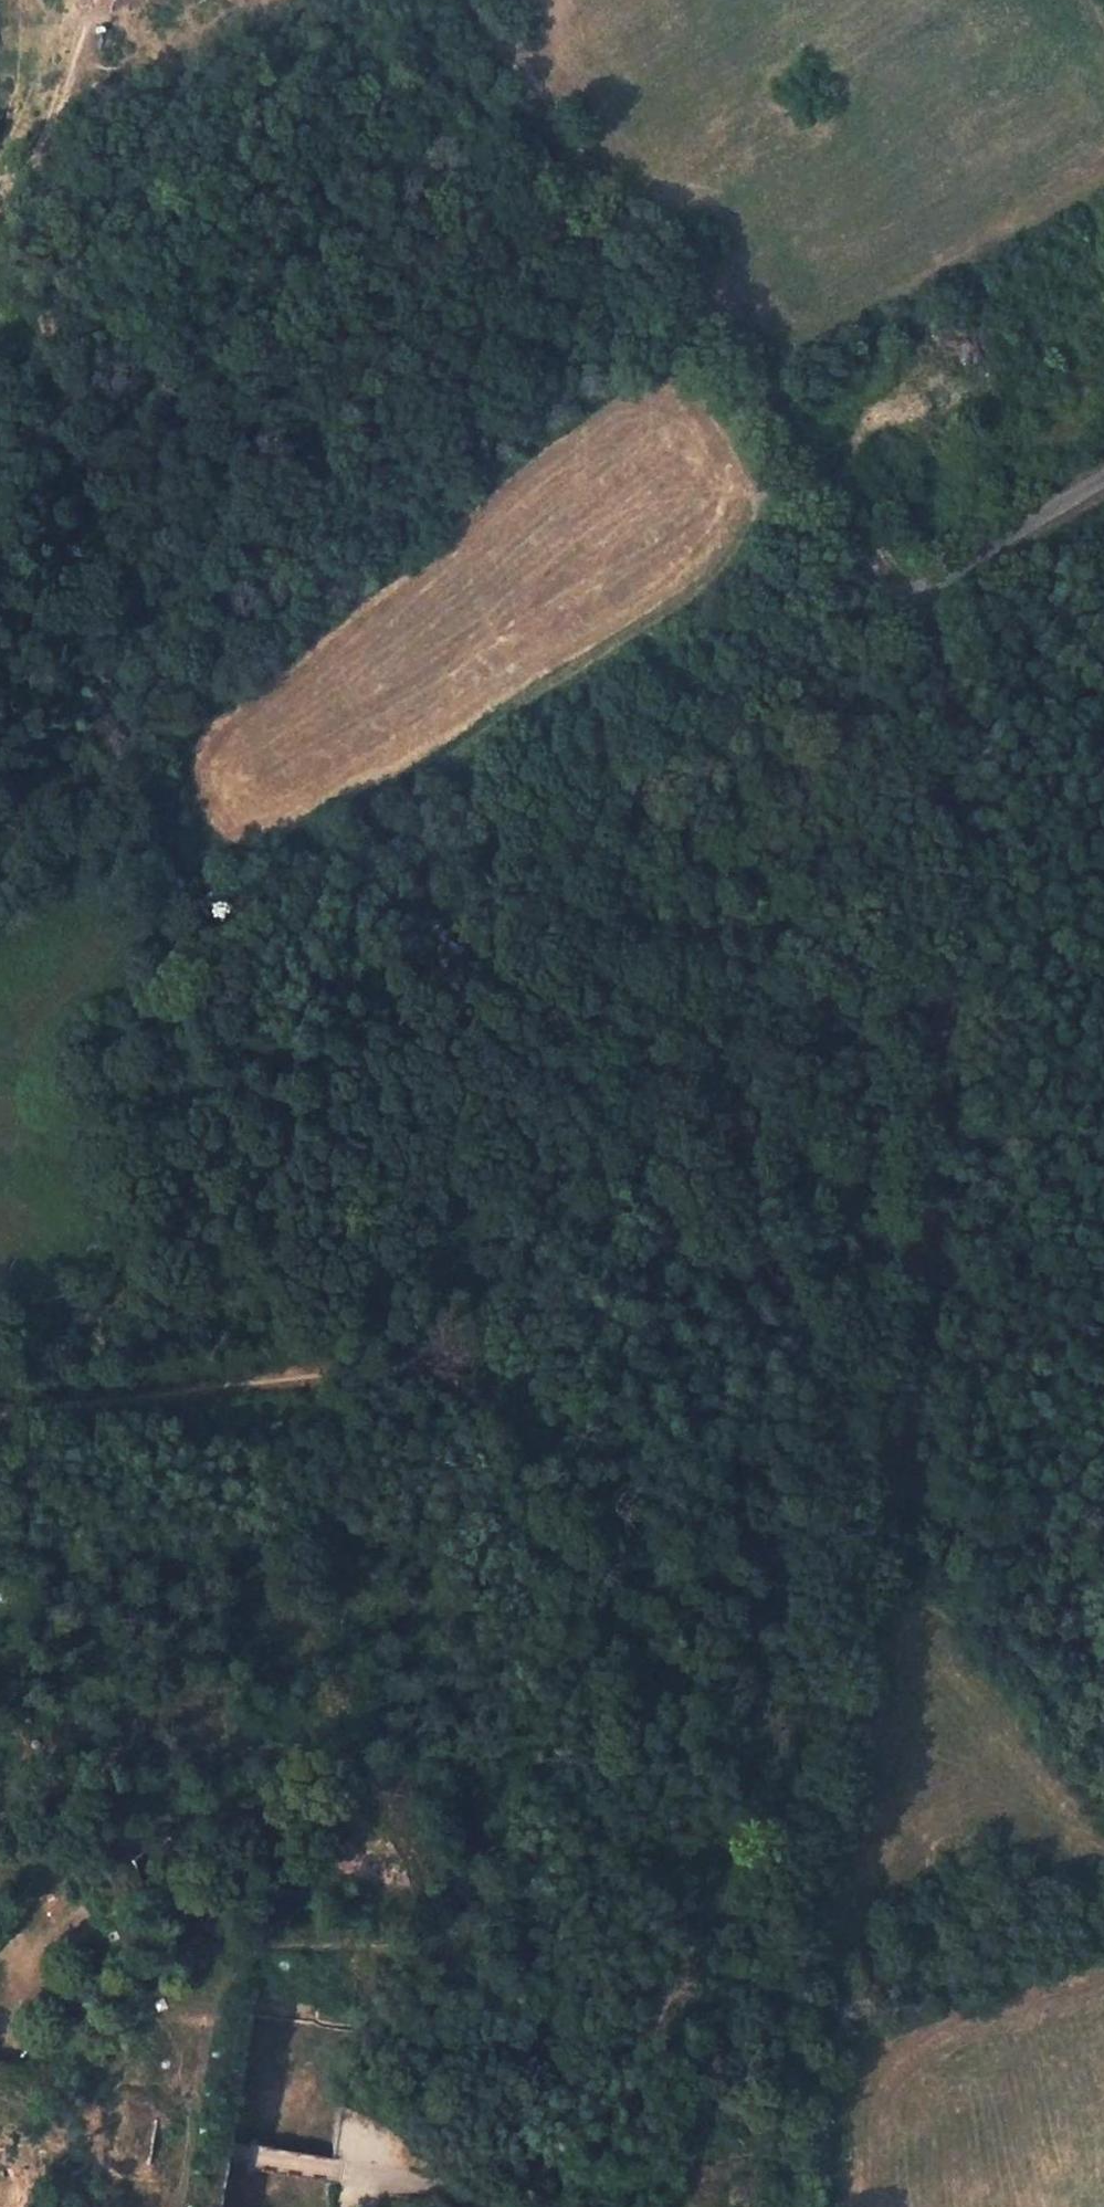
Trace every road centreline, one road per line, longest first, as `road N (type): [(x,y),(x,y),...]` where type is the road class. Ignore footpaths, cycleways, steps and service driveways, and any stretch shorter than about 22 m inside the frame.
road 1 (residential): [(816,2206),(805,1881),(845,1759),(964,838),(961,730),(921,639),(919,610),(947,577),(1103,475)]
road 2 (track): [(917,625),(853,552),(809,473),(476,0)]
road 3 (track): [(256,884),(754,551),(758,507),(809,473)]
road 4 (residential): [(476,2206),(406,2178),(340,2174)]

